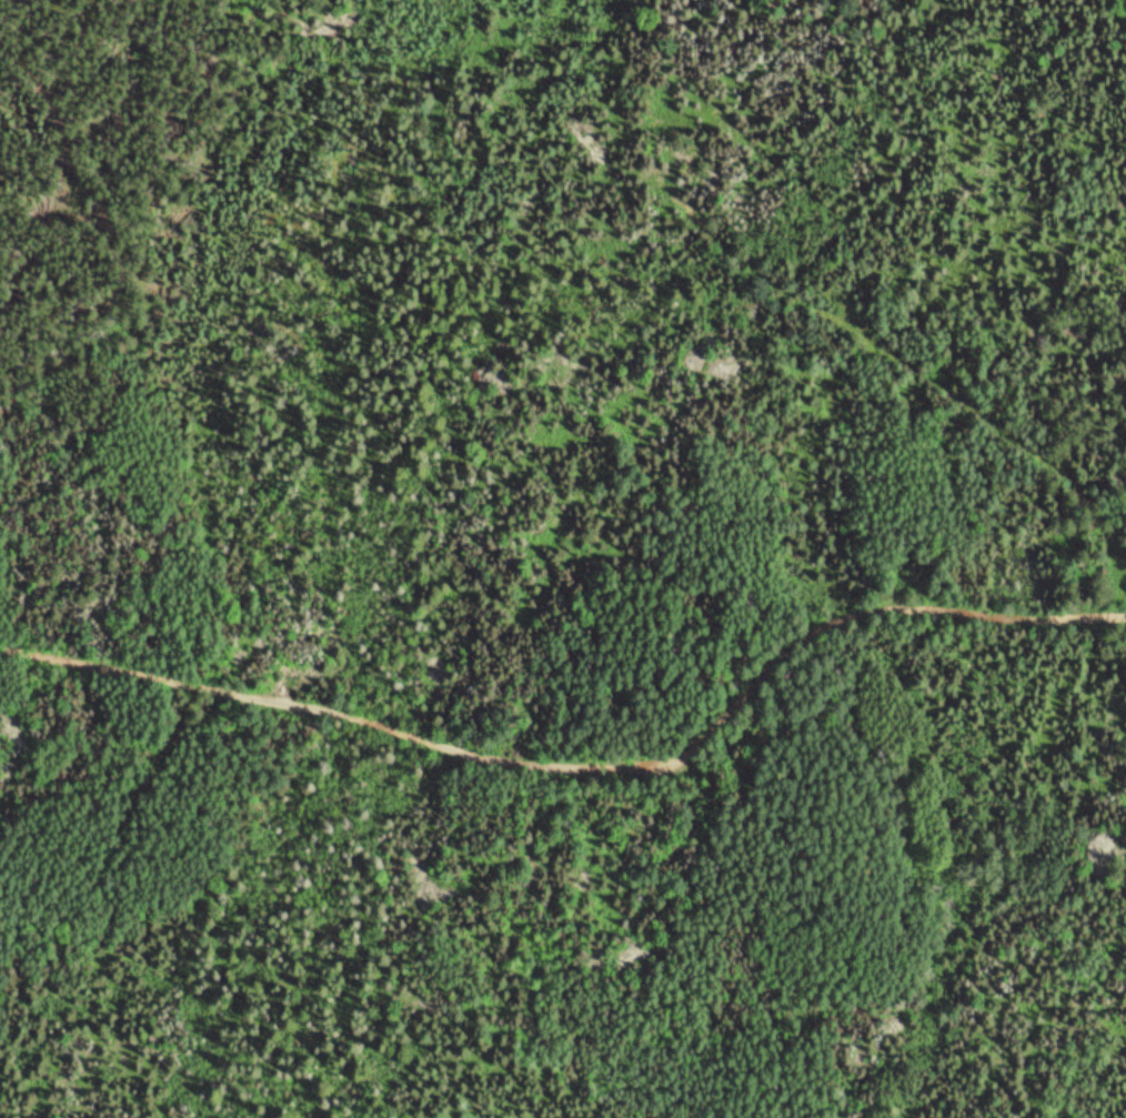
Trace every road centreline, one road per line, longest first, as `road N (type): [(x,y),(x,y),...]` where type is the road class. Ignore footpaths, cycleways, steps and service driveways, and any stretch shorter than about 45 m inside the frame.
road 1 (residential): [(1125,599),(817,606),(744,699),(667,749),(465,757),(288,699),(0,640)]

